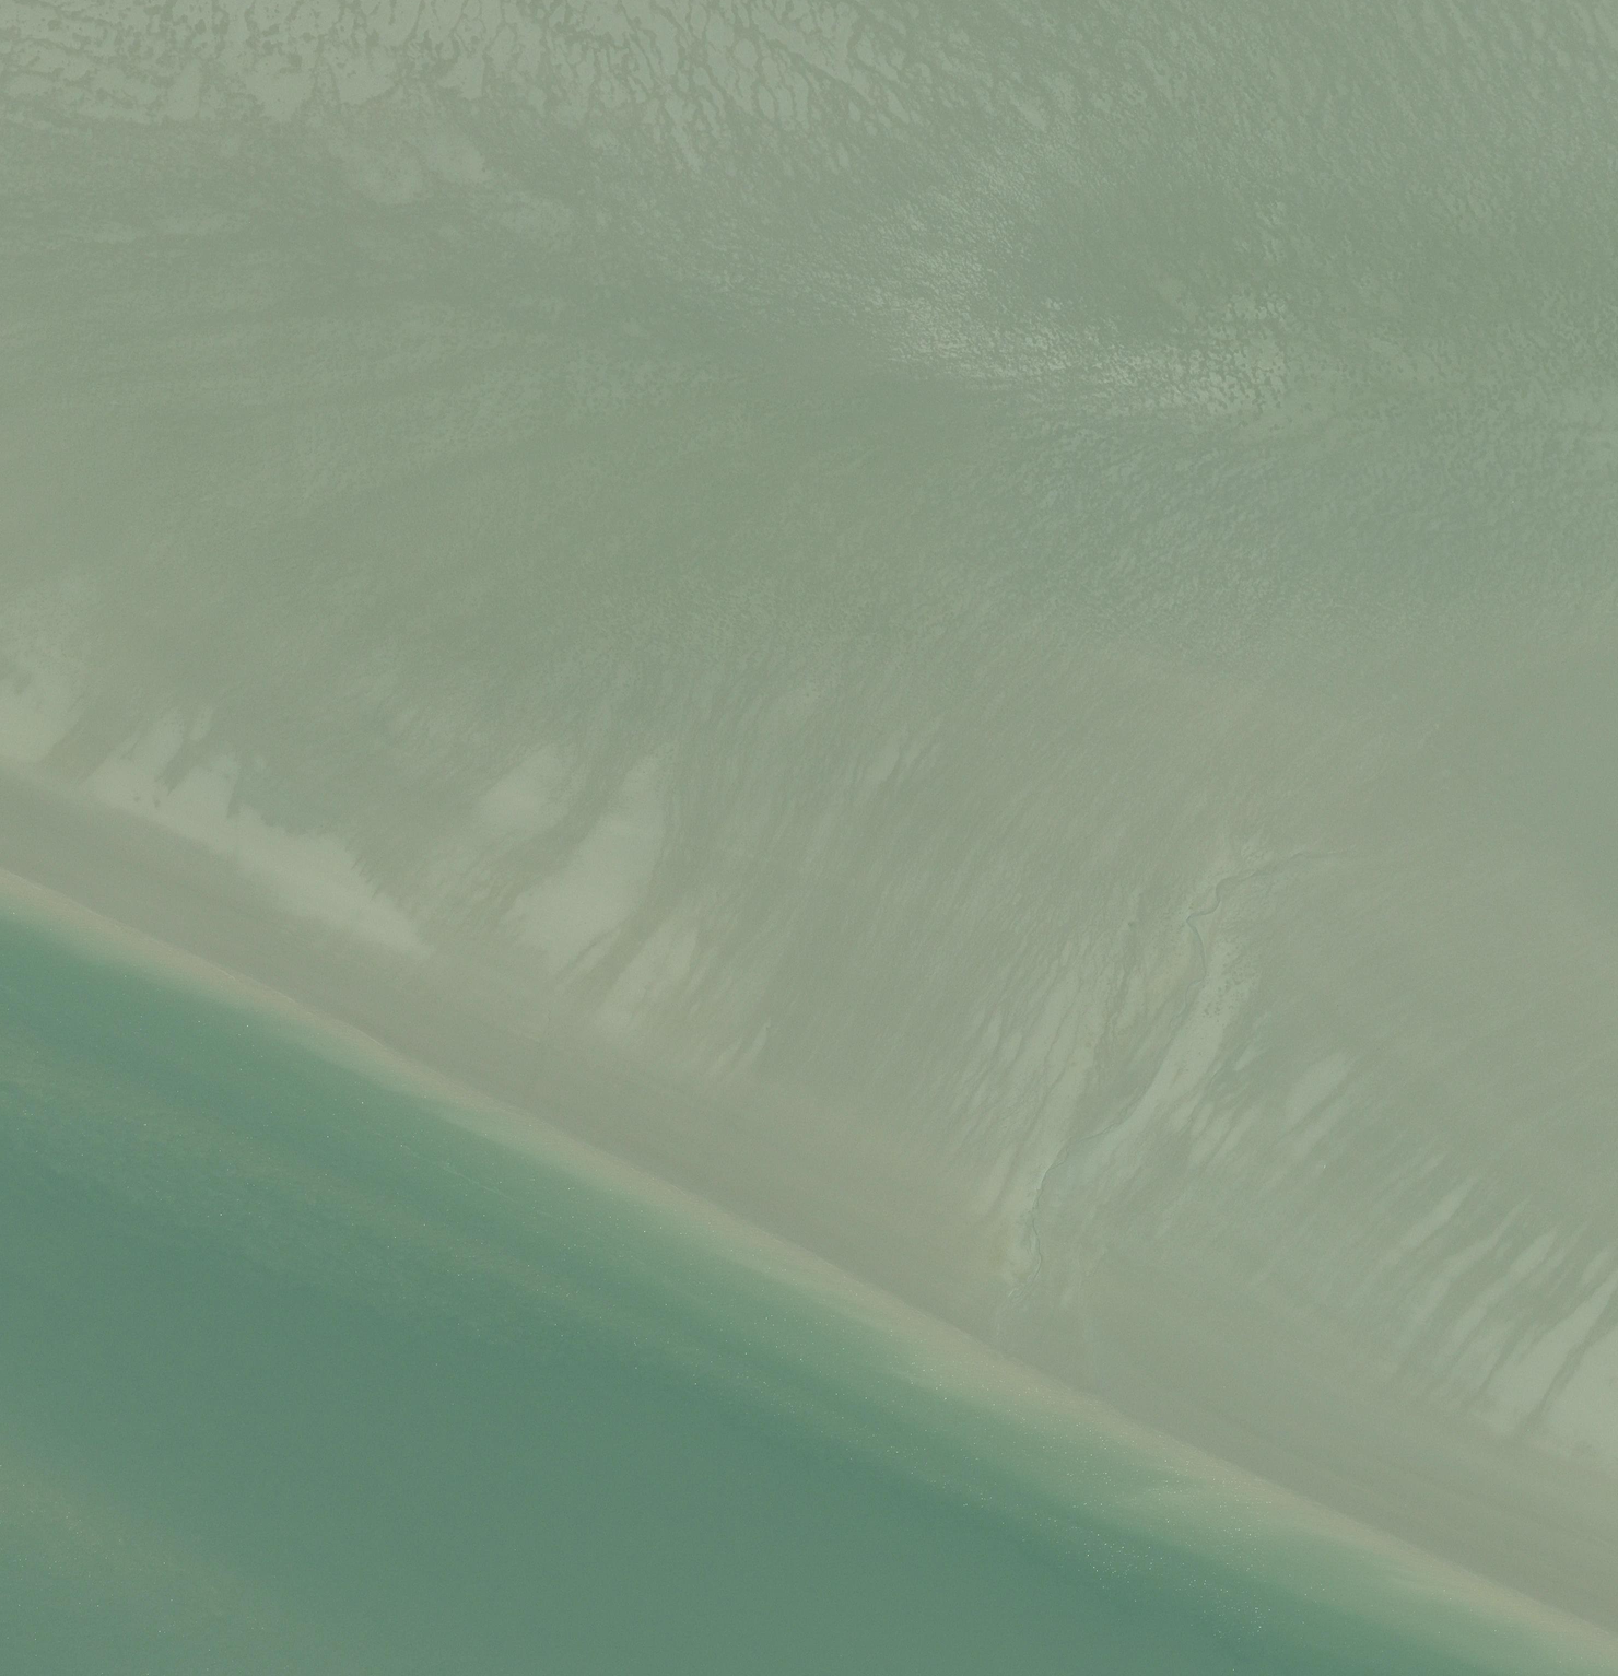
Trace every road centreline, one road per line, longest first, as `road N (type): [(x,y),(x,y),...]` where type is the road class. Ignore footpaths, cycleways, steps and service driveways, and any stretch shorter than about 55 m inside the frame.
road 1 (trunk): [(1274,0),(1228,1675)]
road 2 (trunk): [(1265,1675),(1310,0)]

